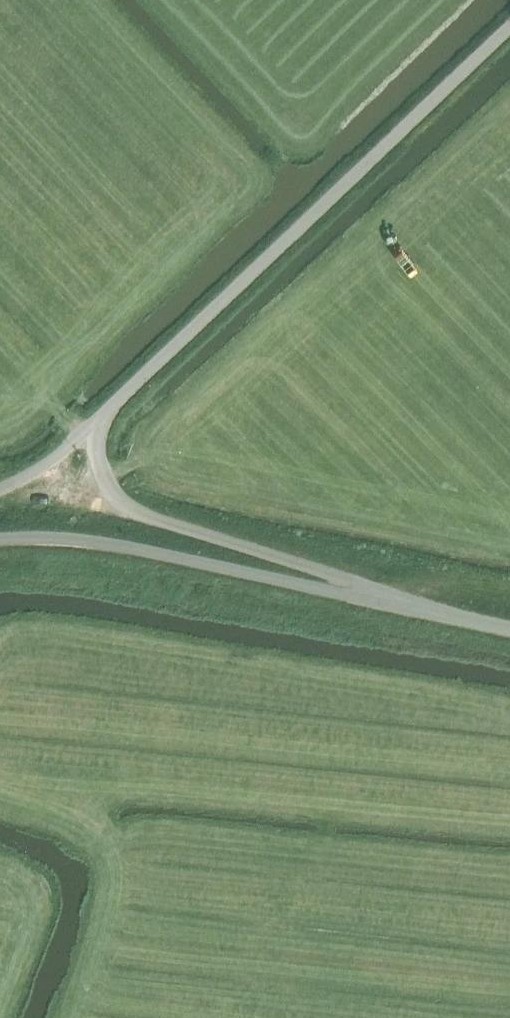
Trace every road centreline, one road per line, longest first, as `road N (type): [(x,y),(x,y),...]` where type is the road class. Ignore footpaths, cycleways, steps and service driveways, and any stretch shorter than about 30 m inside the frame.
road 1 (unclassified): [(100,420),(509,29)]
road 2 (unclassified): [(384,597),(132,549),(0,541)]
road 3 (unclassified): [(384,597),(119,503),(103,483),(100,420)]
road 4 (unclassified): [(384,597),(509,630)]
road 5 (unclassified): [(0,490),(34,474),(100,420)]

